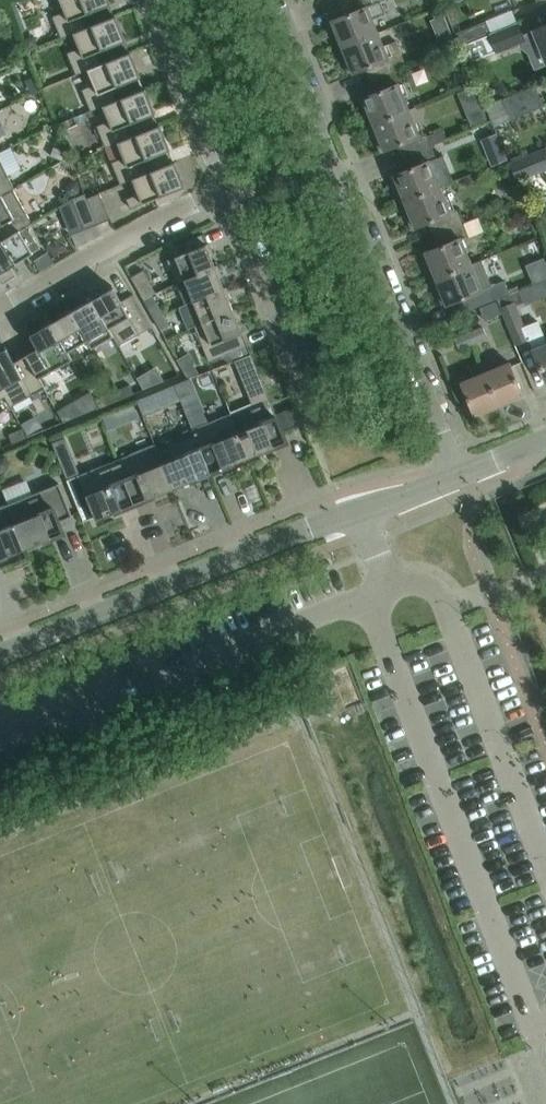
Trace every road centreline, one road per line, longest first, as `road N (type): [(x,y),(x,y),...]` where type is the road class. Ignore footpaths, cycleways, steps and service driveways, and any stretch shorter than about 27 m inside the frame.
road 1 (residential): [(455,473),(269,0)]
road 2 (tertiary): [(0,654),(455,473)]
road 3 (residential): [(0,319),(227,198)]
road 4 (residential): [(227,198),(149,0)]
road 5 (residential): [(292,357),(227,198)]

